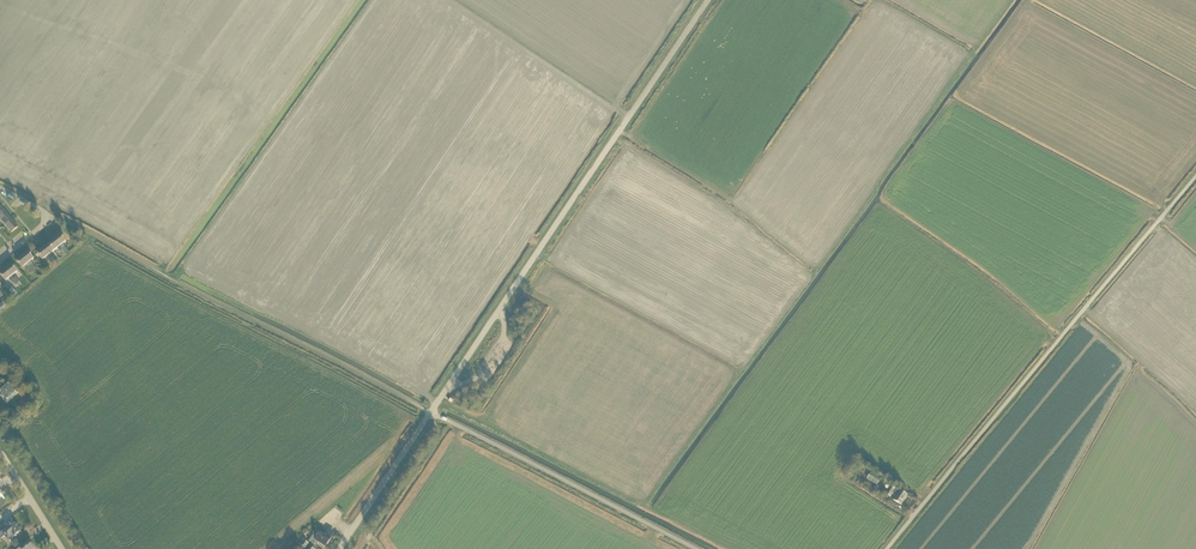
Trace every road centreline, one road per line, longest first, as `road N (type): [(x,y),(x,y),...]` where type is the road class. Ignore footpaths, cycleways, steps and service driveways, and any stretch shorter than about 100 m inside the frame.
road 1 (tertiary): [(431,413),(709,0)]
road 2 (unclassified): [(888,548),(1195,178)]
road 3 (track): [(373,0),(173,280)]
road 4 (unclassified): [(696,548),(431,413)]
road 5 (tertiary): [(341,548),(431,413)]
road 6 (residential): [(0,261),(47,218),(0,187)]

